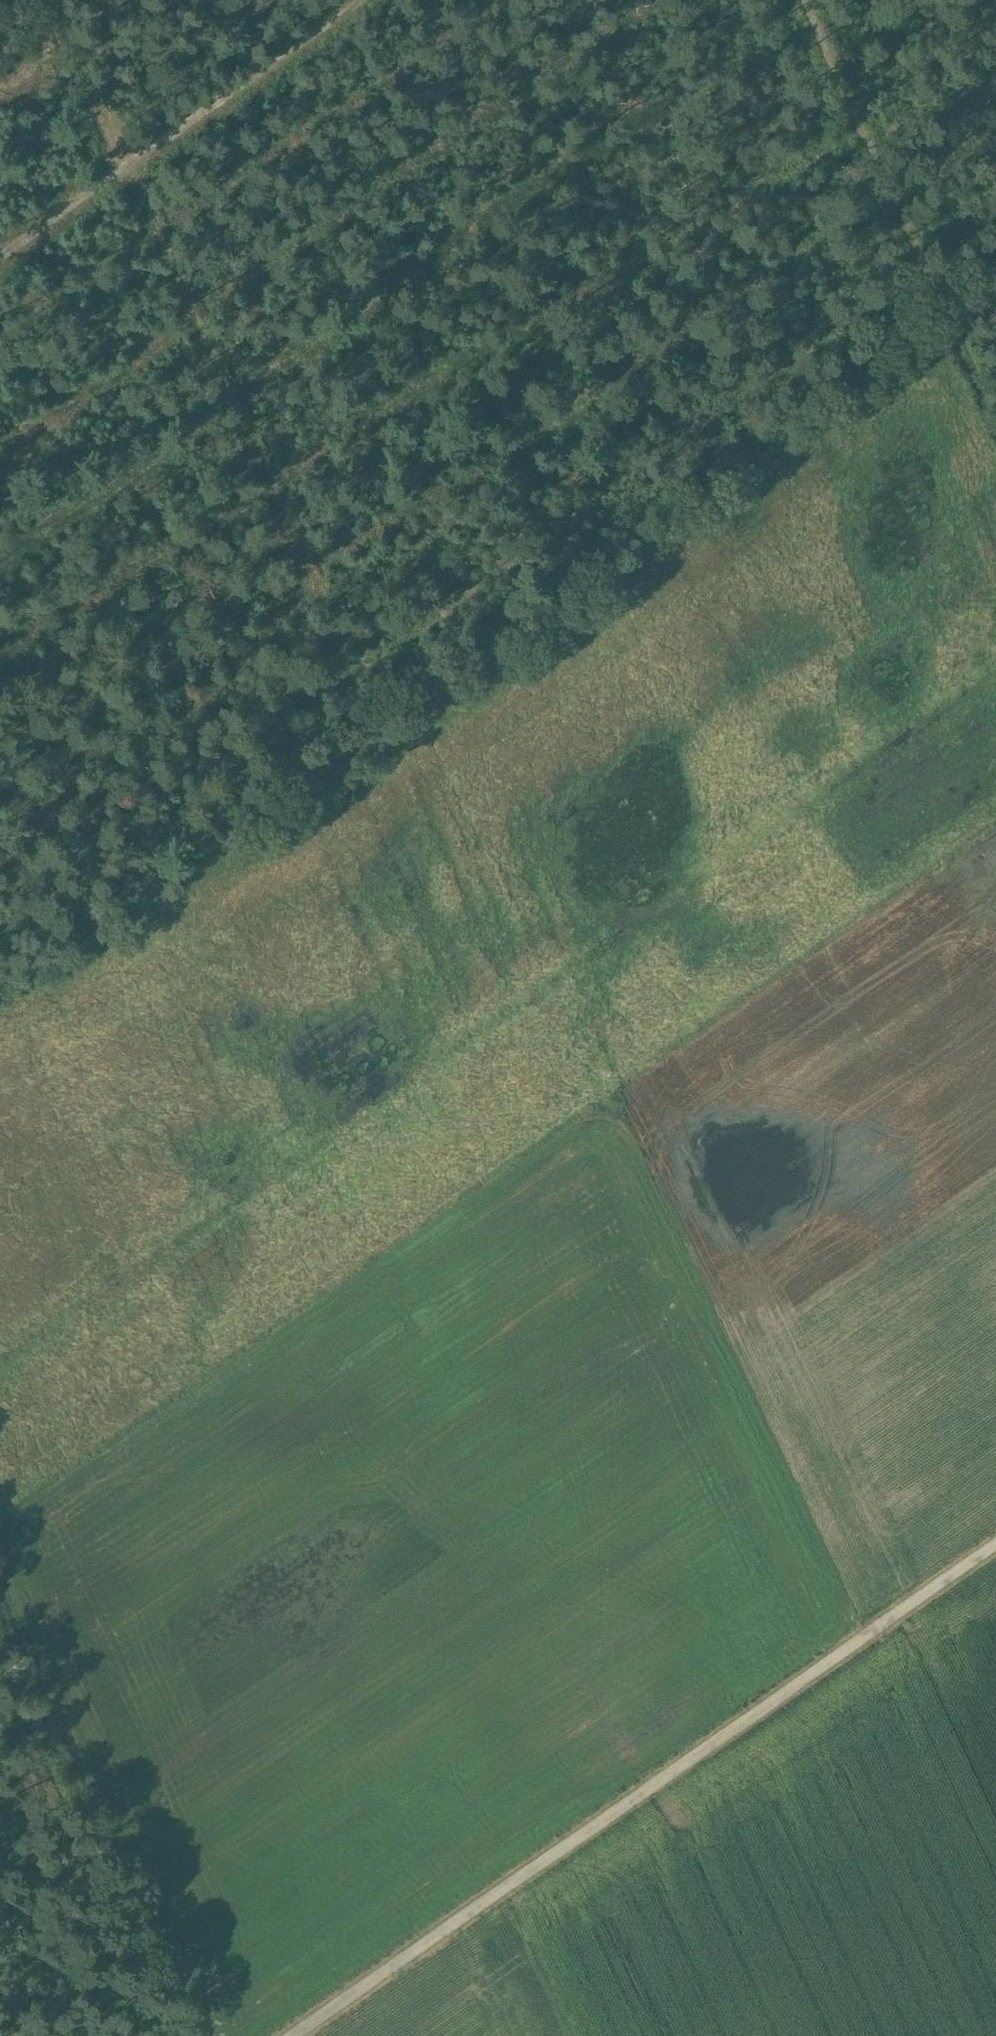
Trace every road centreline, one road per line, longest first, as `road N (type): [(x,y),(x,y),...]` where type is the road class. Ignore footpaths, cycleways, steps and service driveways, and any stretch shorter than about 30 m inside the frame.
road 1 (track): [(282,2035),(995,1540)]
road 2 (track): [(0,251),(357,0)]

